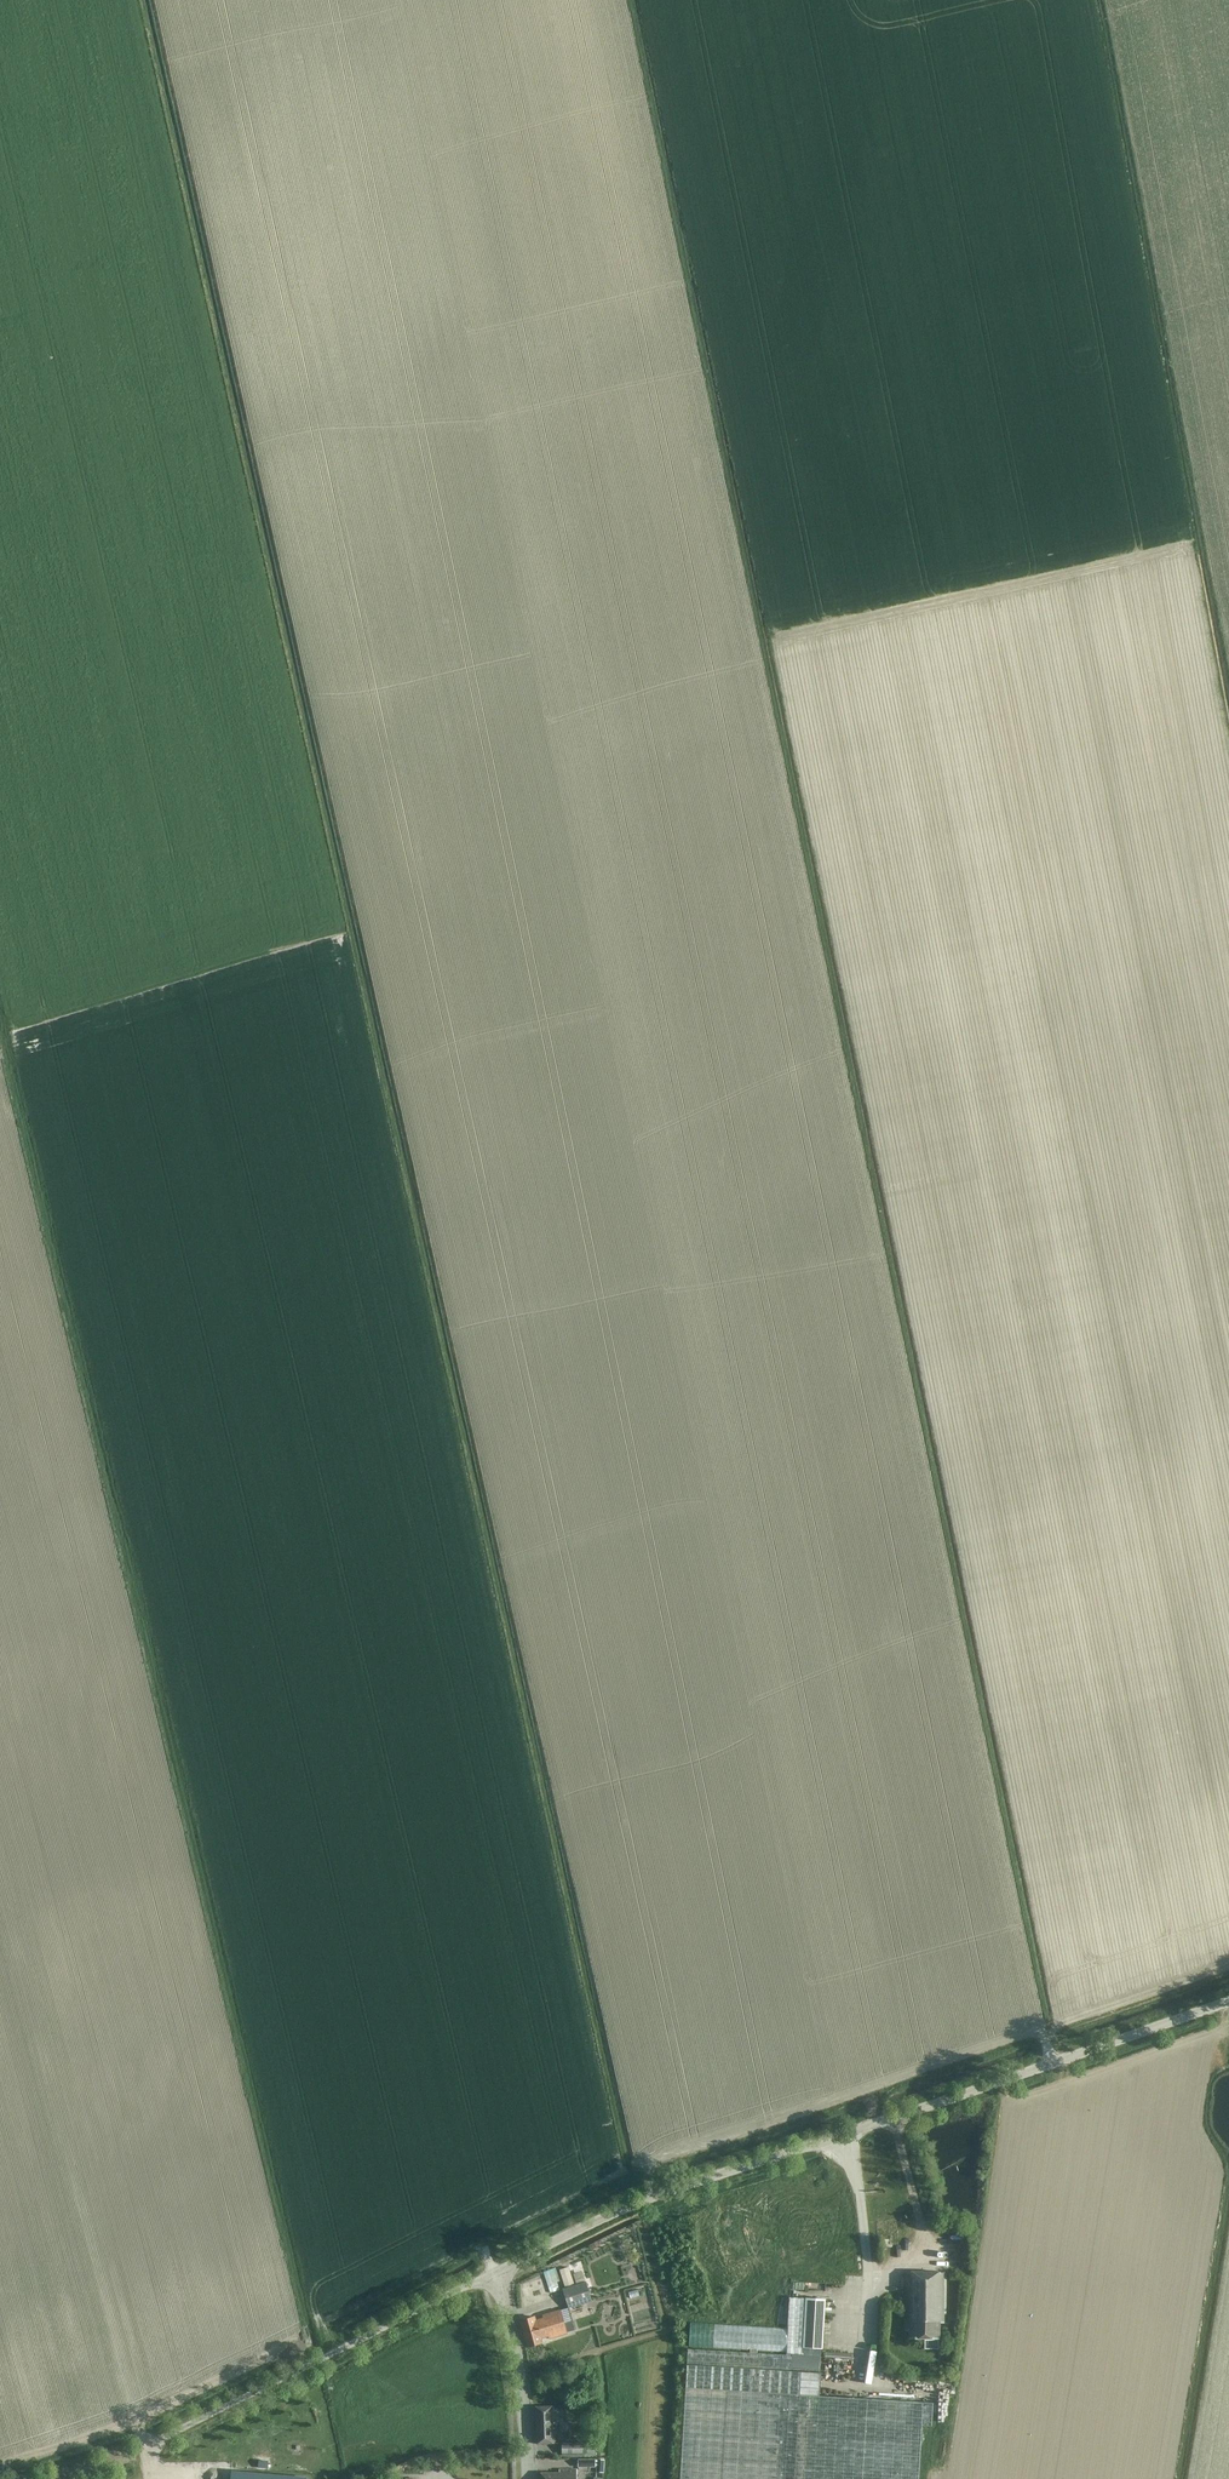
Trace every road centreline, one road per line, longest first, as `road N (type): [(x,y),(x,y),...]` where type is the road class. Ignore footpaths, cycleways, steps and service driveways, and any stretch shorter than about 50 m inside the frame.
road 1 (tertiary): [(527,2478),(522,2385),(496,2272),(740,2171),(1228,1998)]
road 2 (track): [(1228,658),(1104,0)]
road 3 (track): [(0,1878),(141,2450)]

